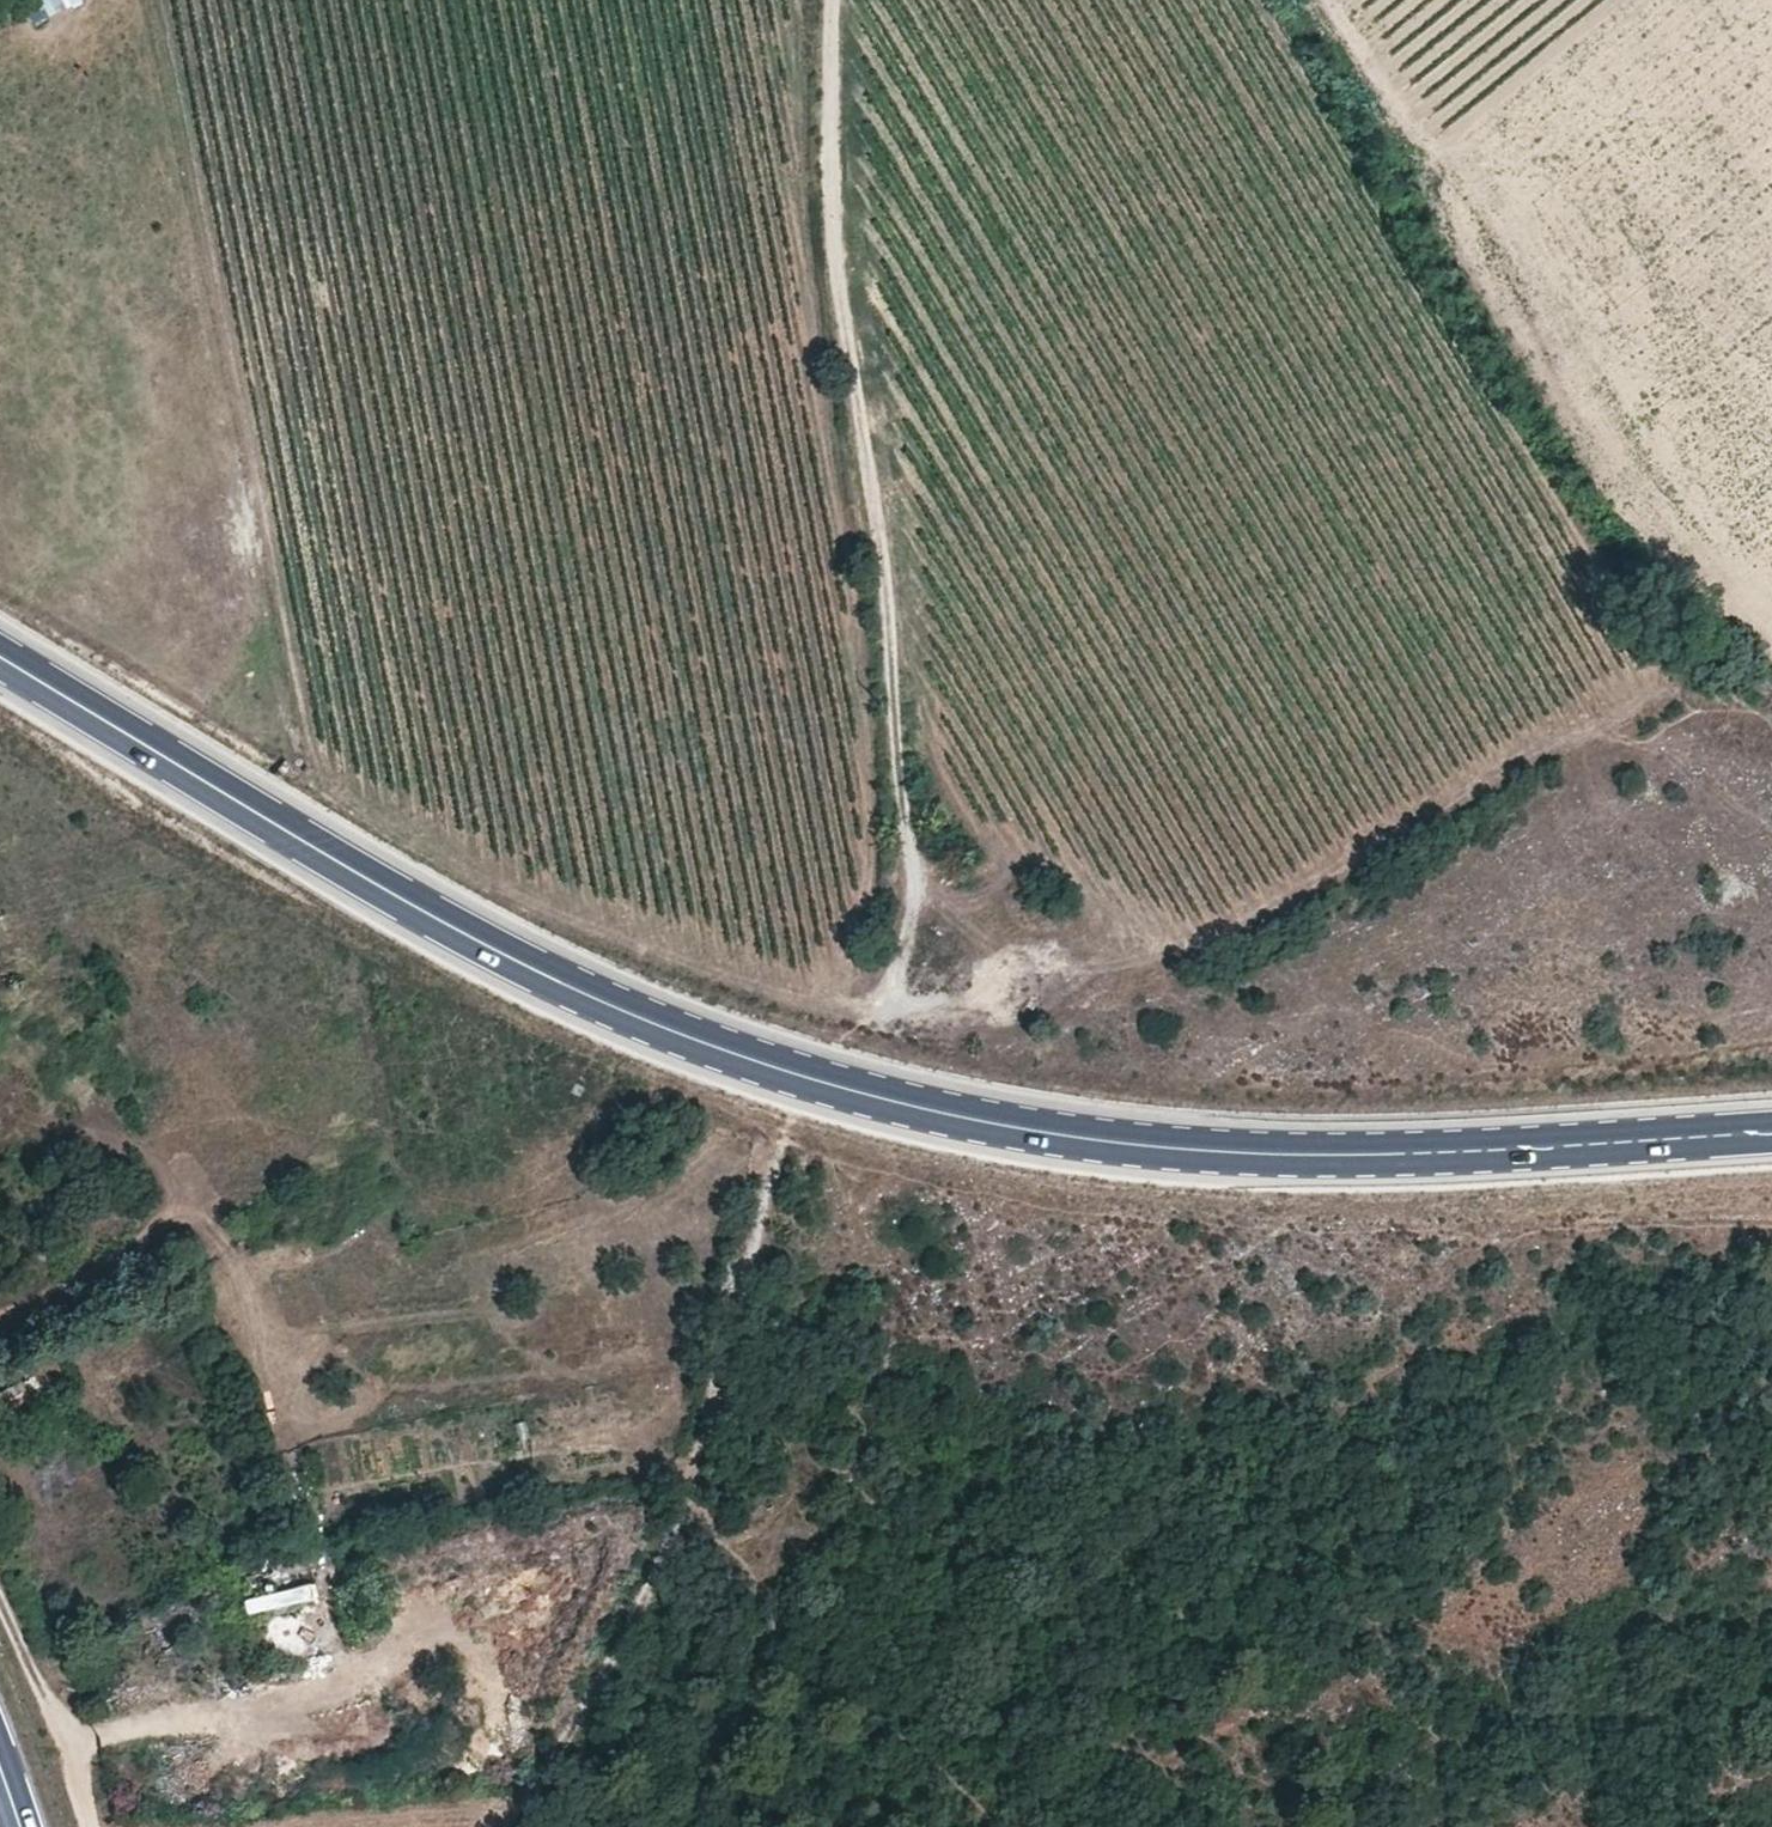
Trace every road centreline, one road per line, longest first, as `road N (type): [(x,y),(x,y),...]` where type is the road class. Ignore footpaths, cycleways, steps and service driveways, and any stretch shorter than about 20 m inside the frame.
road 1 (primary): [(1771,1129),(1415,1154),(1213,1152),(882,1100),(653,1024),(393,894),(0,658)]
road 2 (track): [(882,1003),(917,914),(887,577),(837,263),(830,0)]
road 3 (track): [(509,1826),(697,1487),(776,1173)]
road 4 (track): [(92,1826),(81,1786),(0,1615)]

